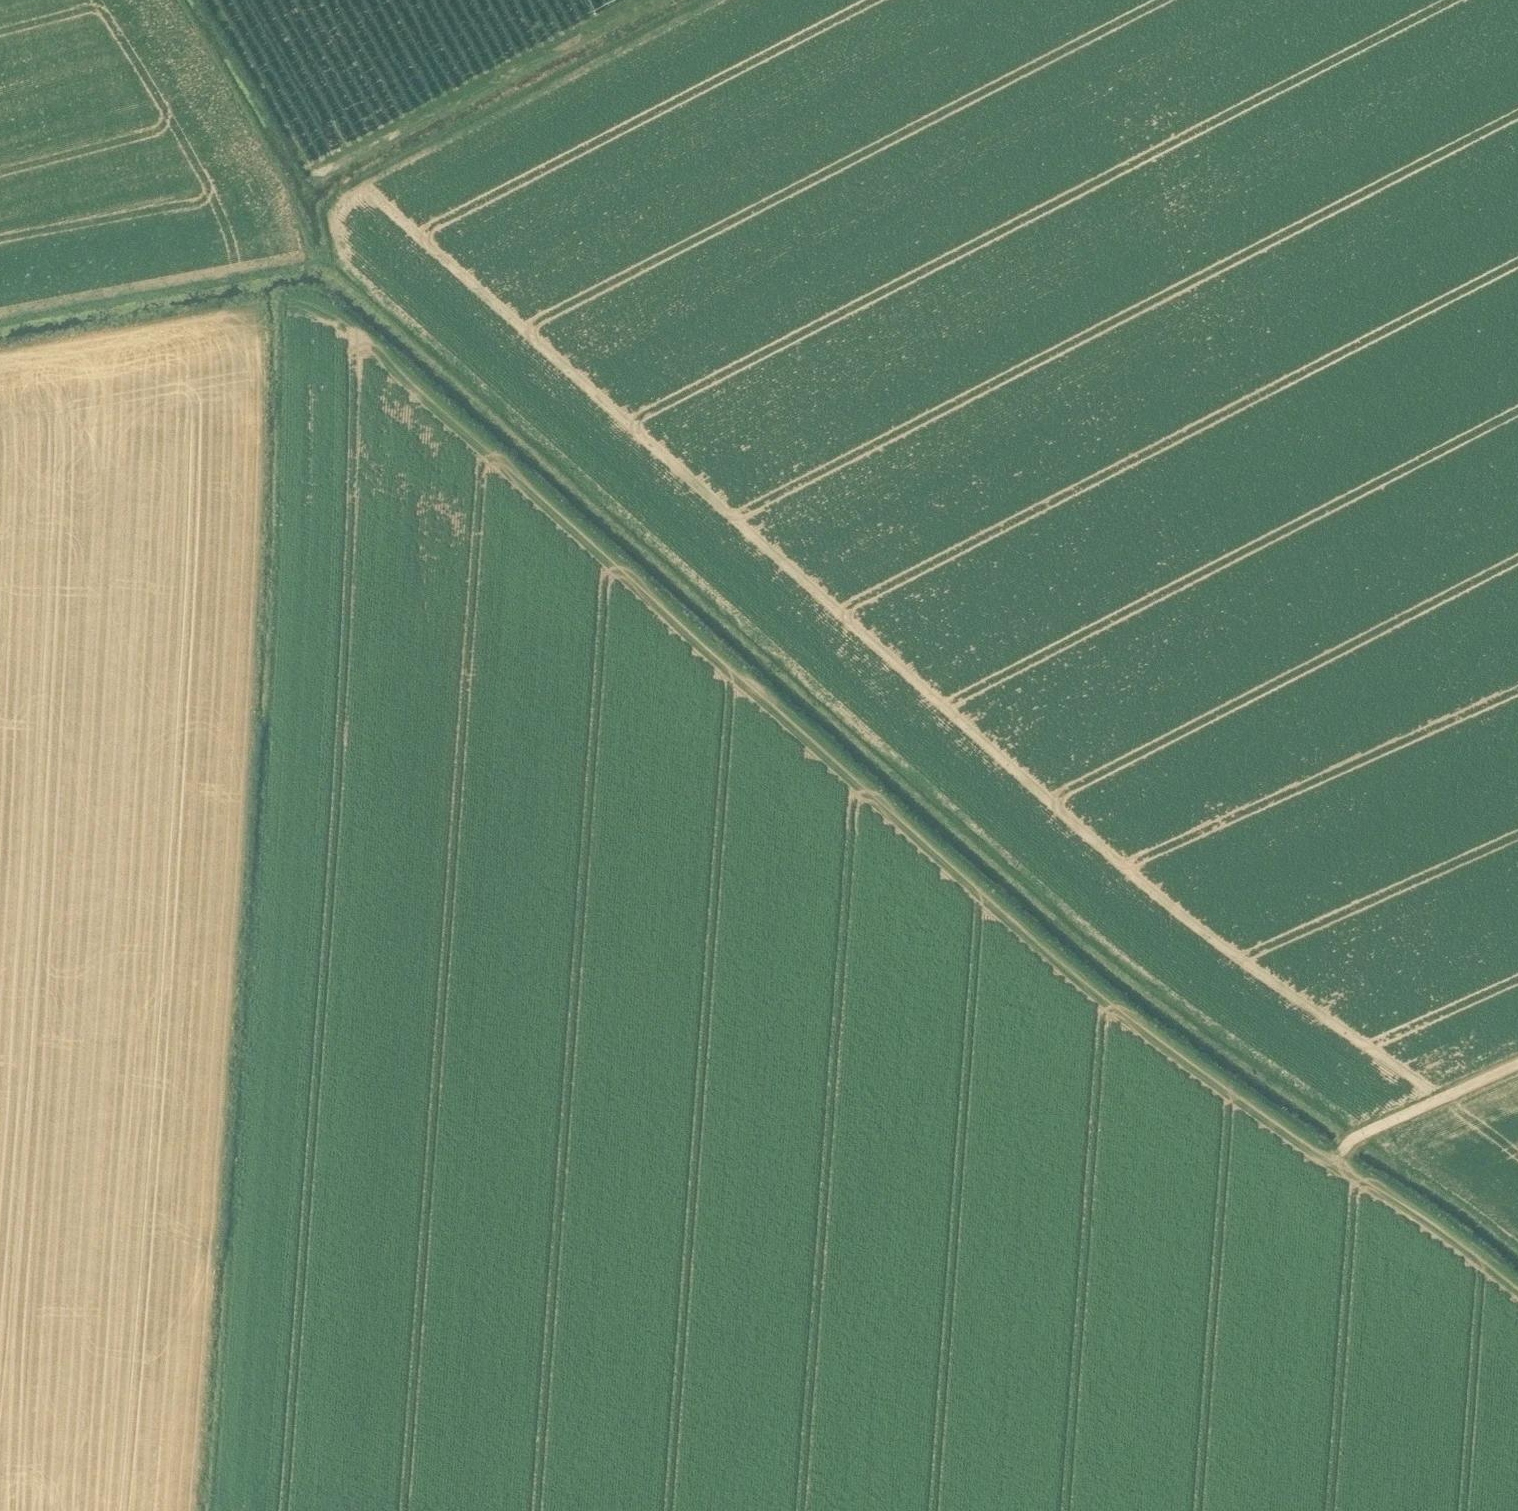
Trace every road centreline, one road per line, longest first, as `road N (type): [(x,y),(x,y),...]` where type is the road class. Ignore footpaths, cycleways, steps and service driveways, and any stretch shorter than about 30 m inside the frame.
road 1 (track): [(1338,1152),(1365,1131),(1517,1063)]

